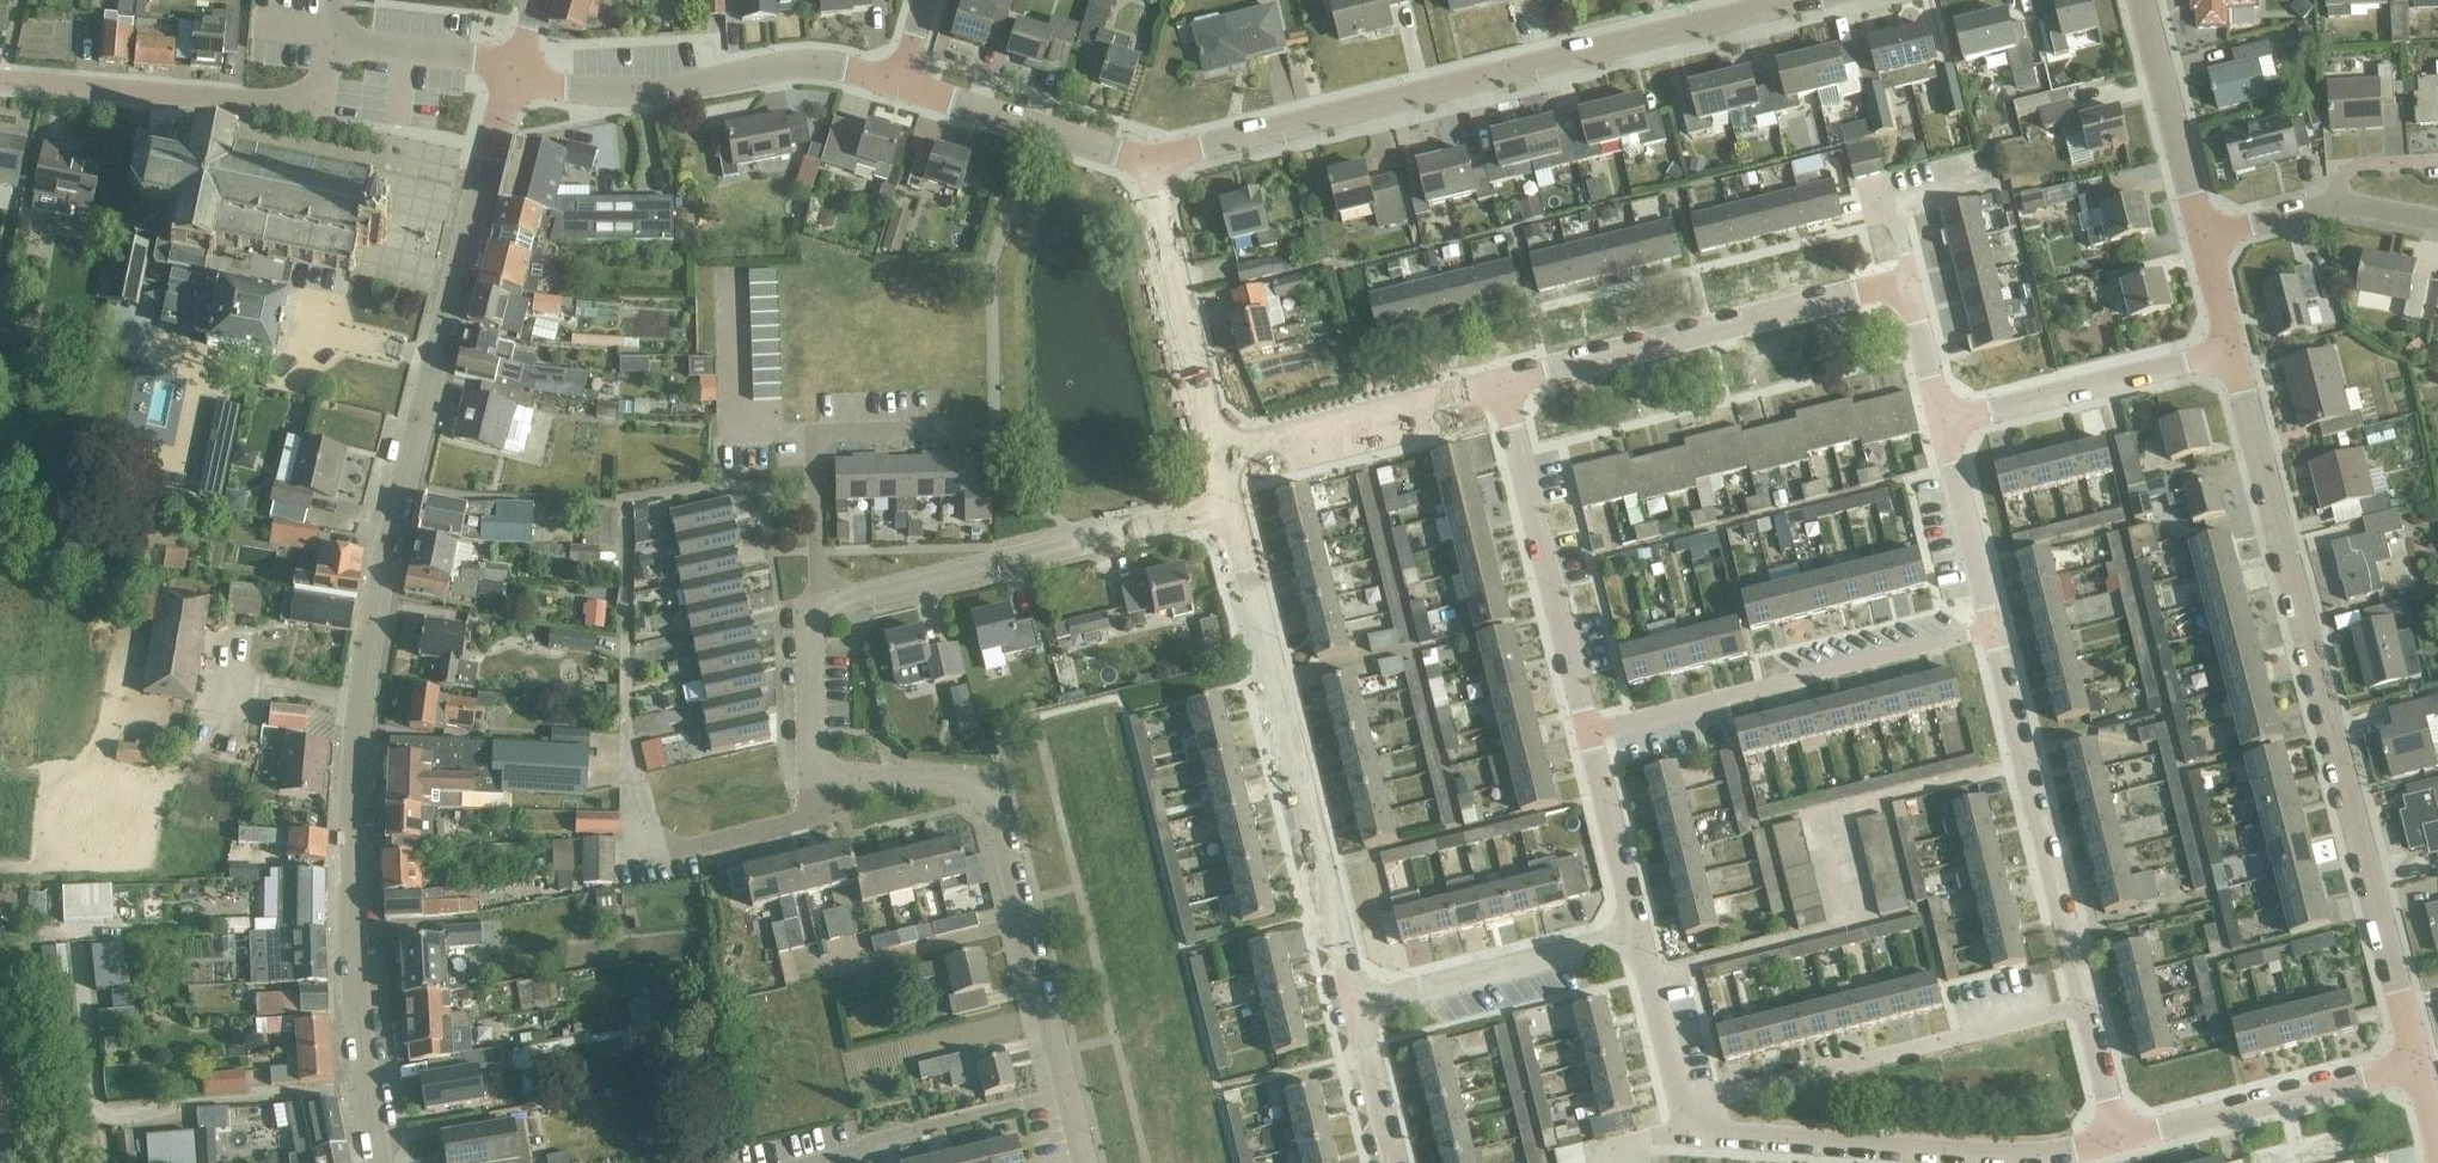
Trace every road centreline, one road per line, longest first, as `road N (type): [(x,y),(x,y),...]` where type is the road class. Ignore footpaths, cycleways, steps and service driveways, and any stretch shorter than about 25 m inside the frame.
road 1 (tertiary): [(379,1162),(352,898),(357,756),(375,619),(516,73)]
road 2 (residential): [(2414,1062),(2232,350)]
road 3 (residential): [(1146,160),(1817,0)]
road 4 (residential): [(1066,1093),(982,786),(843,777),(818,763),(809,616),(818,610)]
road 5 (residential): [(1355,1013),(1231,510)]
road 6 (residential): [(2119,1139),(2056,1154),(1735,1138),(1697,1120)]
road 7 (residential): [(818,610),(1231,510)]
road 8 (residential): [(1992,629),(1587,731)]
road 9 (residential): [(1502,385),(1905,284)]
road 10 (residential): [(1697,1120),(1727,1098),(2085,1005)]
road 11 (residential): [(901,82),(787,64),(601,94),(516,73)]
road 12 (residential): [(2085,1005),(1992,629)]
road 13 (residential): [(1587,731),(1502,385)]
road 14 (residential): [(818,610),(814,434),(993,427)]
road 15 (residential): [(2414,1062),(2119,1139)]
road 16 (residential): [(1217,453),(1146,160)]
road 17 (residential): [(1941,426),(2232,350)]
road 18 (residential): [(1217,453),(1502,385)]
road 19 (residential): [(1355,1013),(1635,936)]
road 20 (residential): [(283,101),(0,81)]
road 21 (residential): [(1146,160),(901,82)]
road 22 (residential): [(823,1162),(860,1154),(871,1139),(1066,1093)]
road 23 (residential): [(2201,236),(2143,0)]
road 24 (residential): [(457,53),(441,108),(419,118),(283,101)]
road 25 (residential): [(1635,936),(1587,731)]
road 26 (residential): [(1992,629),(1941,426)]
road 27 (residential): [(1697,1120),(1667,1072),(1635,936)]
road 28 (residential): [(1393,1162),(1355,1013)]
road 29 (residential): [(1941,426),(1905,284)]
road 30 (residential): [(2201,236),(2339,203)]
road 31 (residential): [(2119,1139),(2085,1005)]
road 32 (residential): [(2437,161),(2346,169),(2339,203)]

